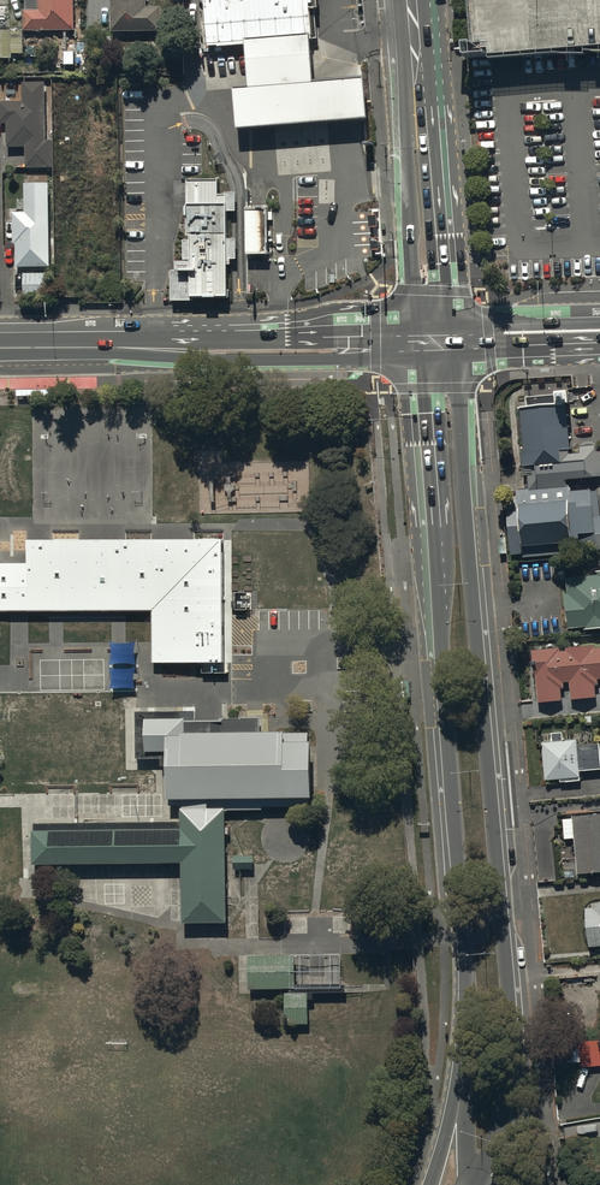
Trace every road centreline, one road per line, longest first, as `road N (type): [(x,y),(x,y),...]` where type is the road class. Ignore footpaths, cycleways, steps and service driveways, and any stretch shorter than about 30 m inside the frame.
road 1 (tertiary): [(456,339),(514,1041),(498,1133),(474,1184)]
road 2 (tertiary): [(464,1068),(468,975),(414,340)]
road 3 (secondary): [(0,348),(414,340)]
road 4 (secondary): [(414,30),(429,63),(456,339)]
road 5 (secondary): [(414,340),(403,63),(414,30)]
road 6 (secondary): [(456,339),(599,333)]
road 7 (tertiary): [(431,1184),(464,1068)]

